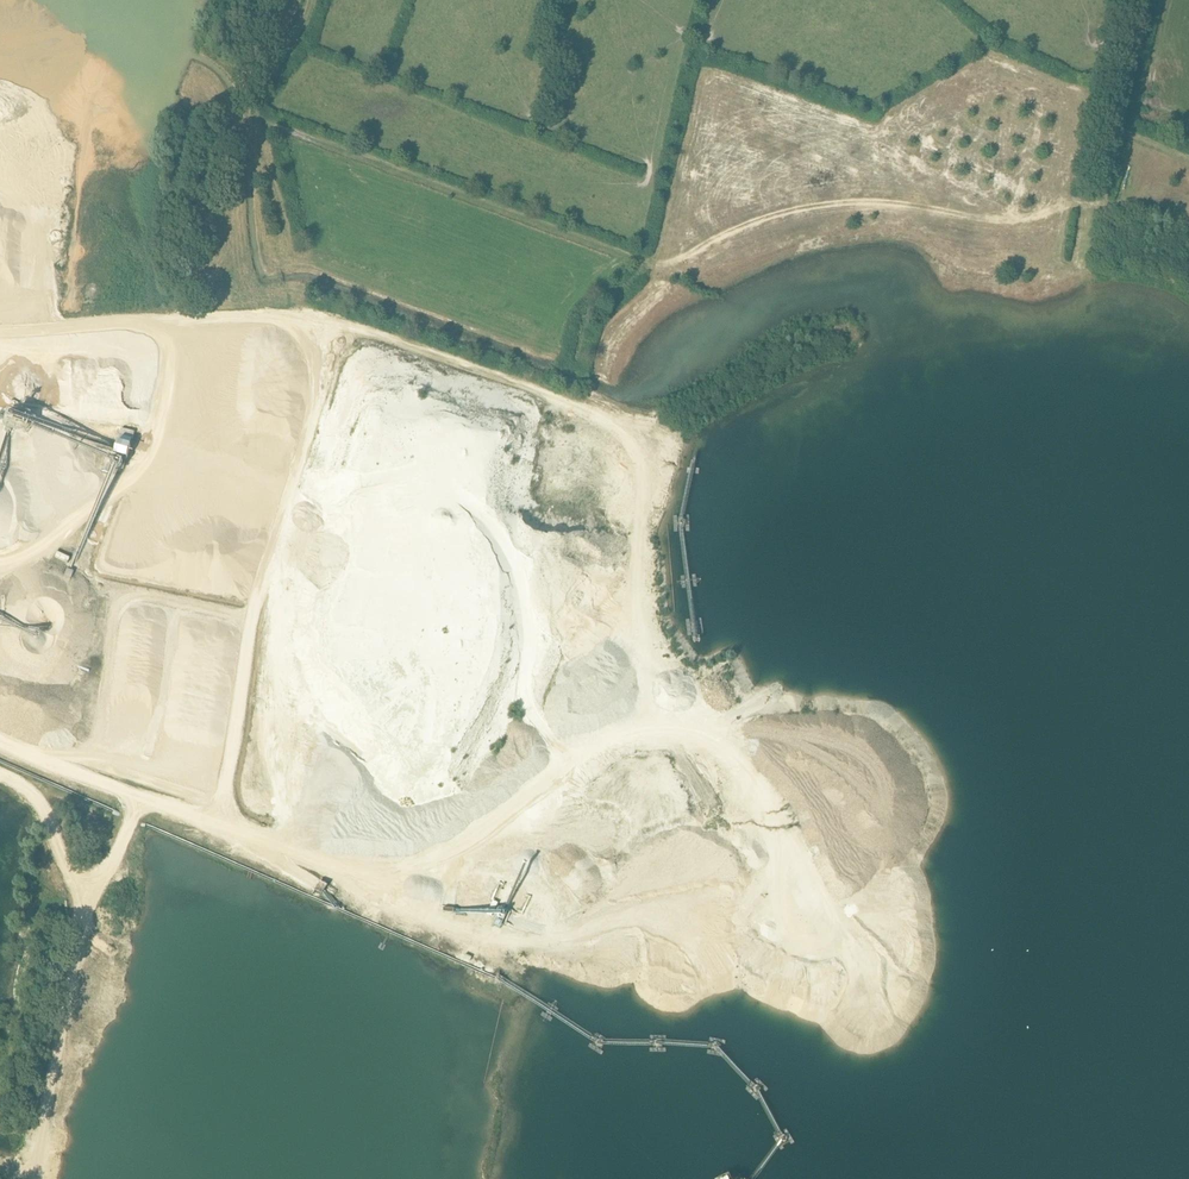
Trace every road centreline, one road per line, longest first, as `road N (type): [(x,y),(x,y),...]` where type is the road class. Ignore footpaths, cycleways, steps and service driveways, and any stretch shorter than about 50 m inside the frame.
road 1 (track): [(40,1178),(100,885),(143,795)]
road 2 (track): [(307,0),(256,108),(276,233)]
road 3 (track): [(1148,0),(1098,199)]
road 4 (track): [(90,927),(39,792),(0,769)]

